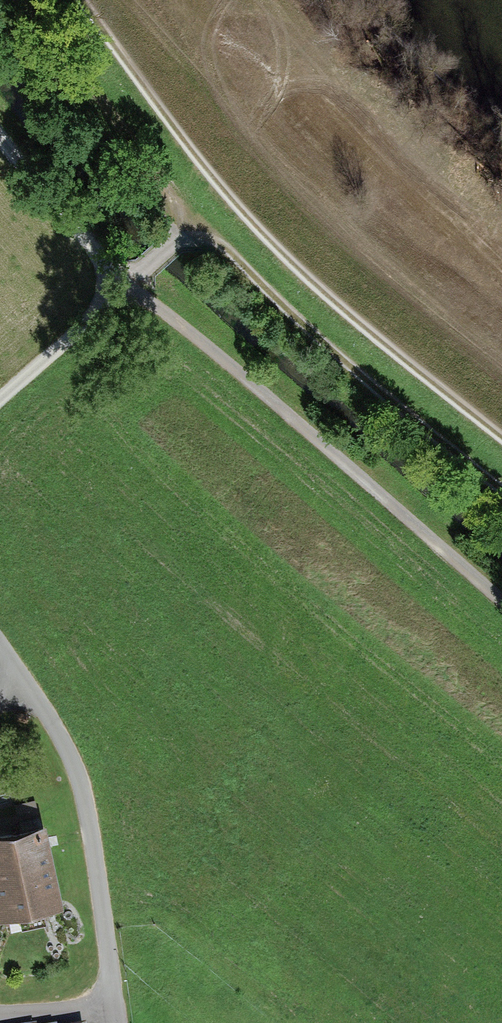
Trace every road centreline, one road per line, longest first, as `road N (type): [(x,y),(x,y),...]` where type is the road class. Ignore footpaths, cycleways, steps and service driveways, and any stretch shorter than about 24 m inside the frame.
road 1 (track): [(79,0),(191,154),(308,284),(501,441)]
road 2 (track): [(501,600),(126,282)]
road 3 (track): [(192,217),(501,481)]
road 4 (residential): [(0,643),(83,787),(118,1022)]
road 5 (track): [(192,217),(33,0)]
road 6 (track): [(126,282),(0,134)]
road 7 (track): [(0,397),(126,282)]

